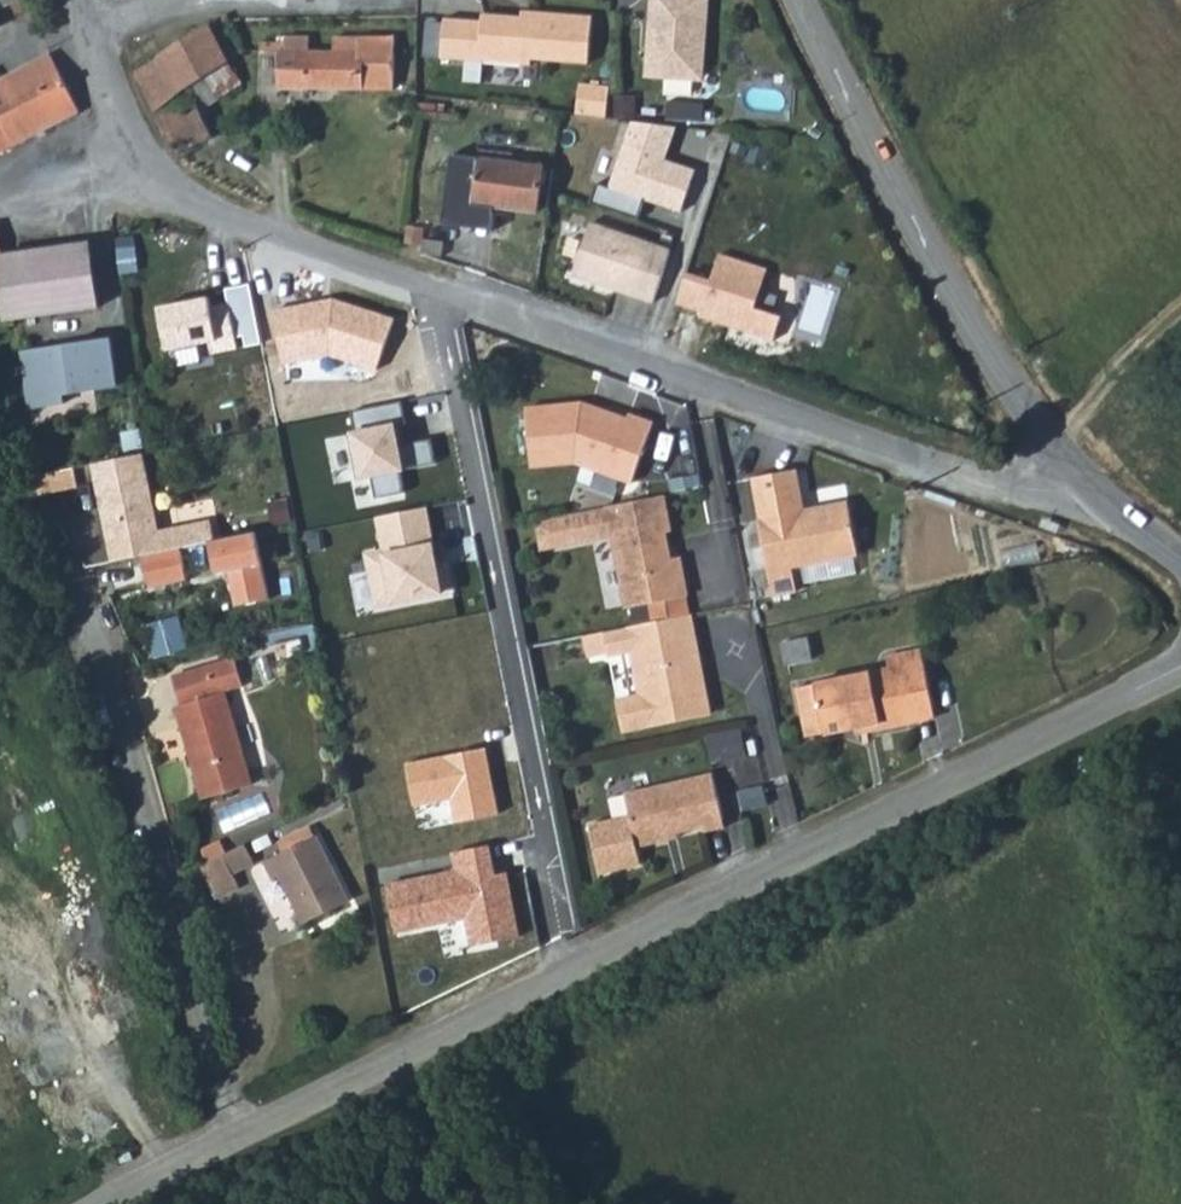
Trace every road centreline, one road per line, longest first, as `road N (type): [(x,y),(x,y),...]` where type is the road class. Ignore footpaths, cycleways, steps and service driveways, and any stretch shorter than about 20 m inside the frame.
road 1 (residential): [(454,299),(450,350),(544,833),(538,854),(553,938),(570,967)]
road 2 (unclassified): [(570,967),(1180,663)]
road 3 (unclassified): [(454,299),(979,482),(1073,502),(1092,492)]
road 4 (residential): [(234,1133),(190,1000),(118,686),(62,541)]
road 5 (tertiary): [(798,0),(836,83),(993,365),(1092,492)]
road 6 (unclassified): [(90,37),(130,139),(179,199),(454,299)]
road 7 (unclassified): [(234,1133),(570,967)]
road 8 (residential): [(90,37),(240,0)]
road 9 (unclassified): [(100,1203),(234,1133)]

